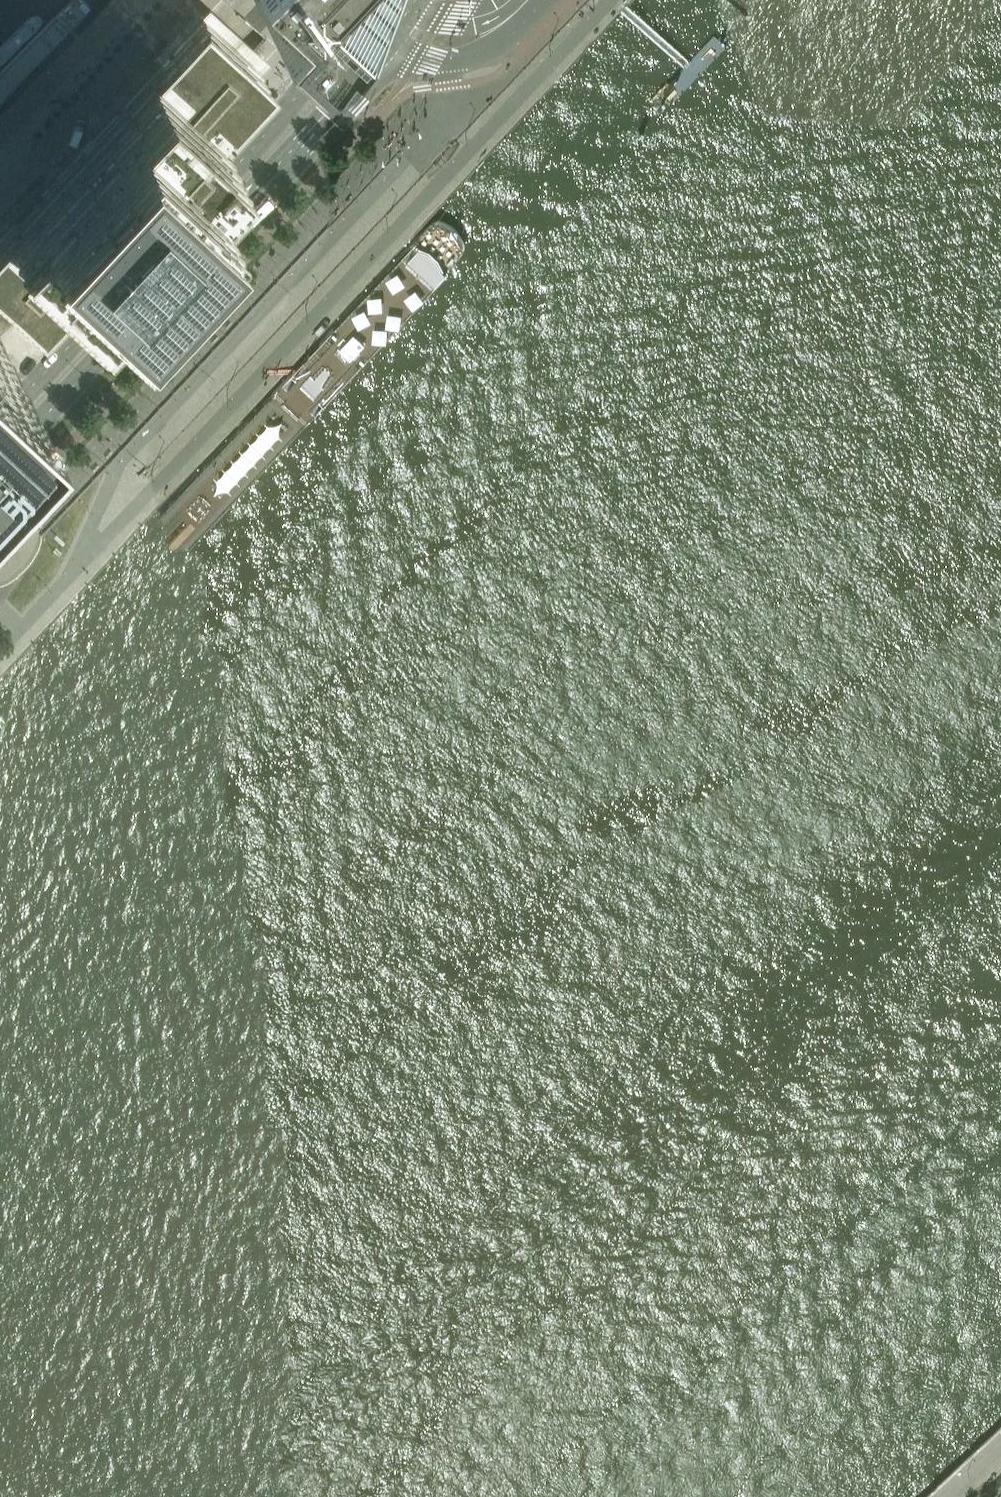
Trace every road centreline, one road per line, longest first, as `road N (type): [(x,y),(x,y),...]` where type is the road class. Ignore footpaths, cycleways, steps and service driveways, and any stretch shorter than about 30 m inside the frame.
road 1 (residential): [(74,573),(607,0)]
road 2 (residential): [(455,61),(452,100),(437,128),(124,461),(74,573)]
road 3 (primary): [(0,470),(392,45)]
road 4 (primary): [(359,15),(242,163),(0,417)]
road 5 (residential): [(0,199),(181,0)]

